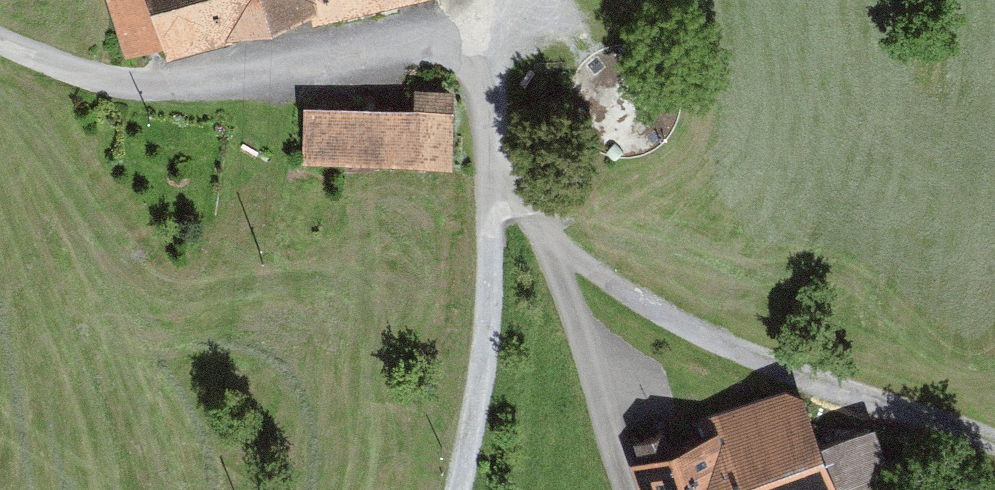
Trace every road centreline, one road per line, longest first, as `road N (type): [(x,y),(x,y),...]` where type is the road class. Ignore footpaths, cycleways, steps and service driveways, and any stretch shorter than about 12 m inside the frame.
road 1 (track): [(494,191),(565,256),(717,344),(994,442)]
road 2 (track): [(0,41),(86,76),(153,84),(487,31)]
road 3 (track): [(494,0),(485,358),(455,489)]
road 4 (track): [(634,489),(596,400),(565,256)]

